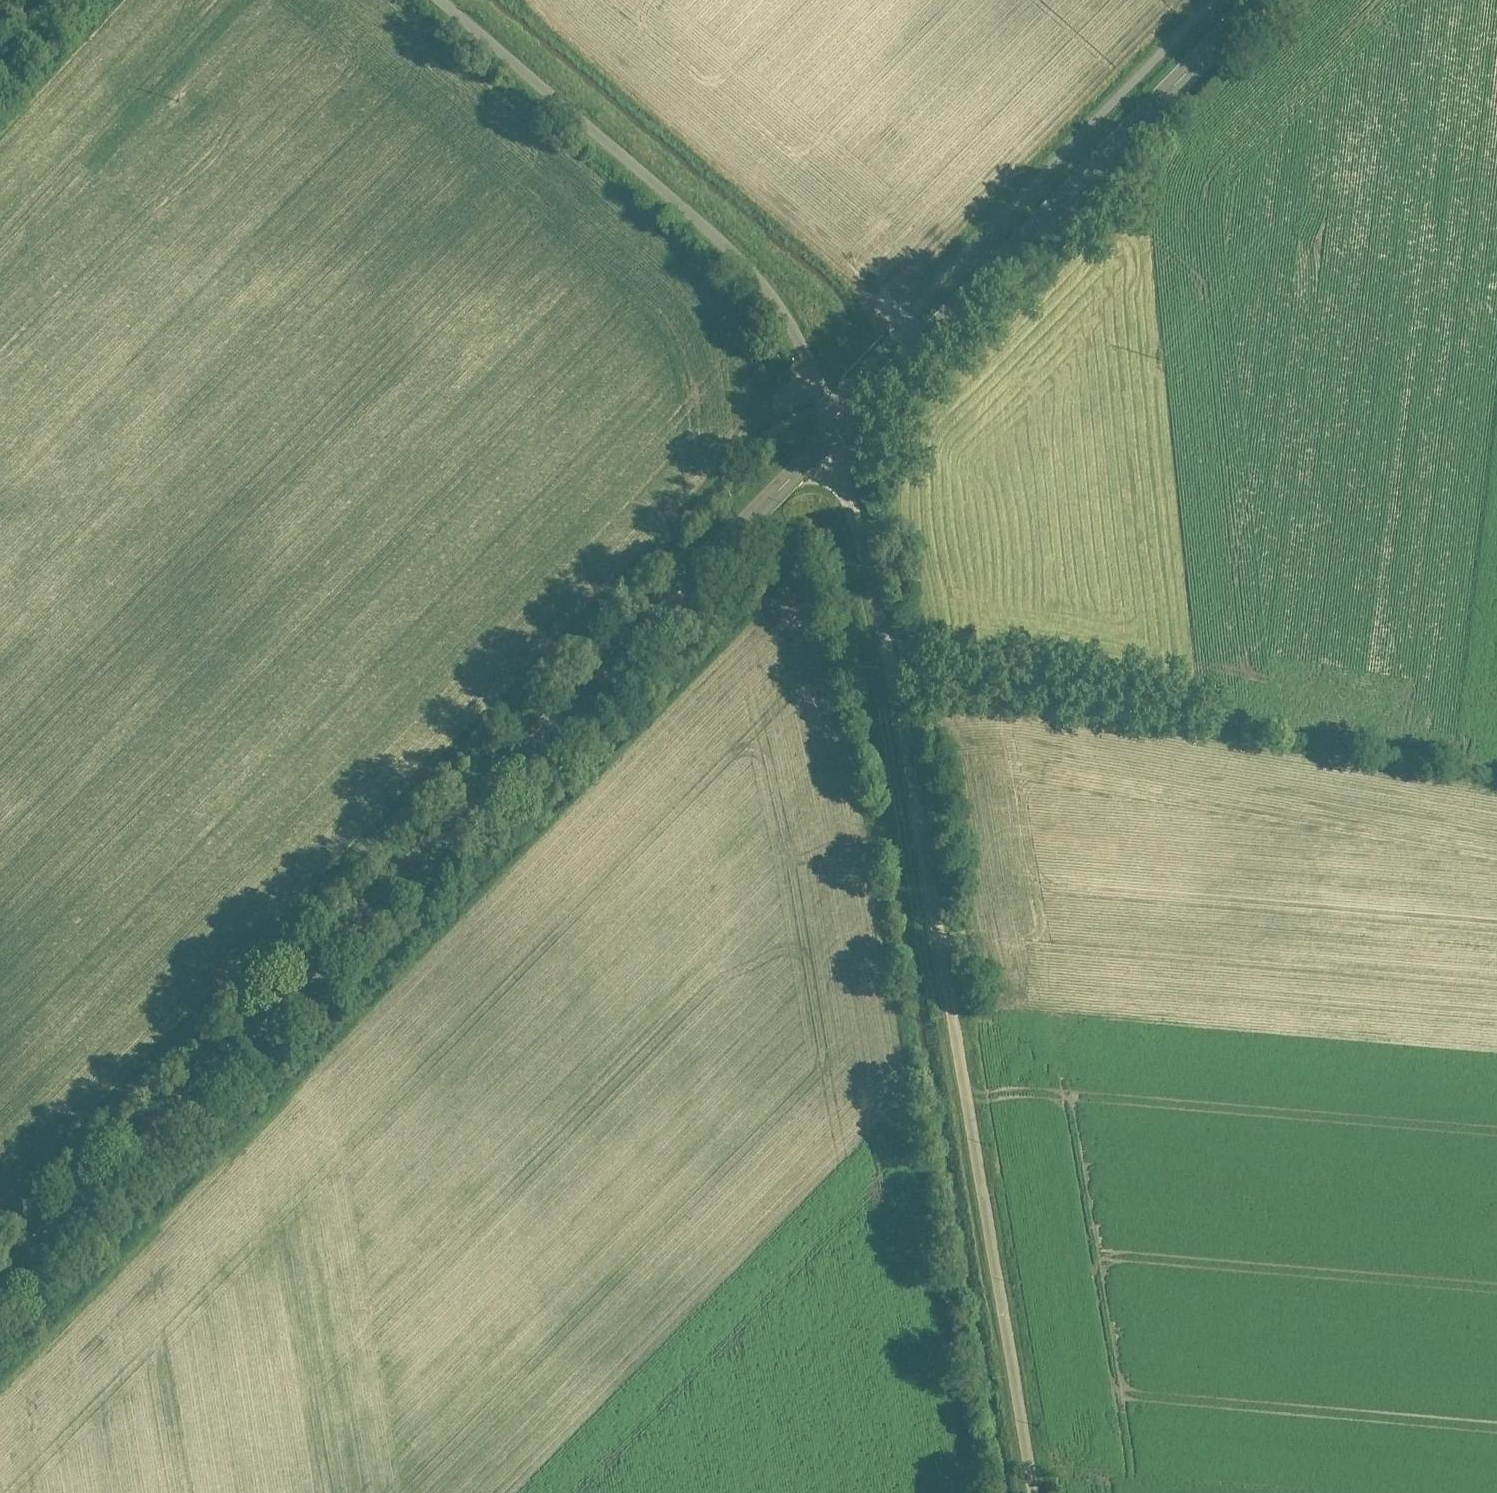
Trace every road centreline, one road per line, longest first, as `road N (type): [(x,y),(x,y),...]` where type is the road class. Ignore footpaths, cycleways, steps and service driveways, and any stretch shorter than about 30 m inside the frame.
road 1 (tertiary): [(833,442),(0,1294)]
road 2 (residential): [(1030,1492),(860,536),(833,442)]
road 3 (tertiary): [(1266,0),(833,442)]
road 4 (residential): [(833,442),(803,356),(734,255),(434,0)]

